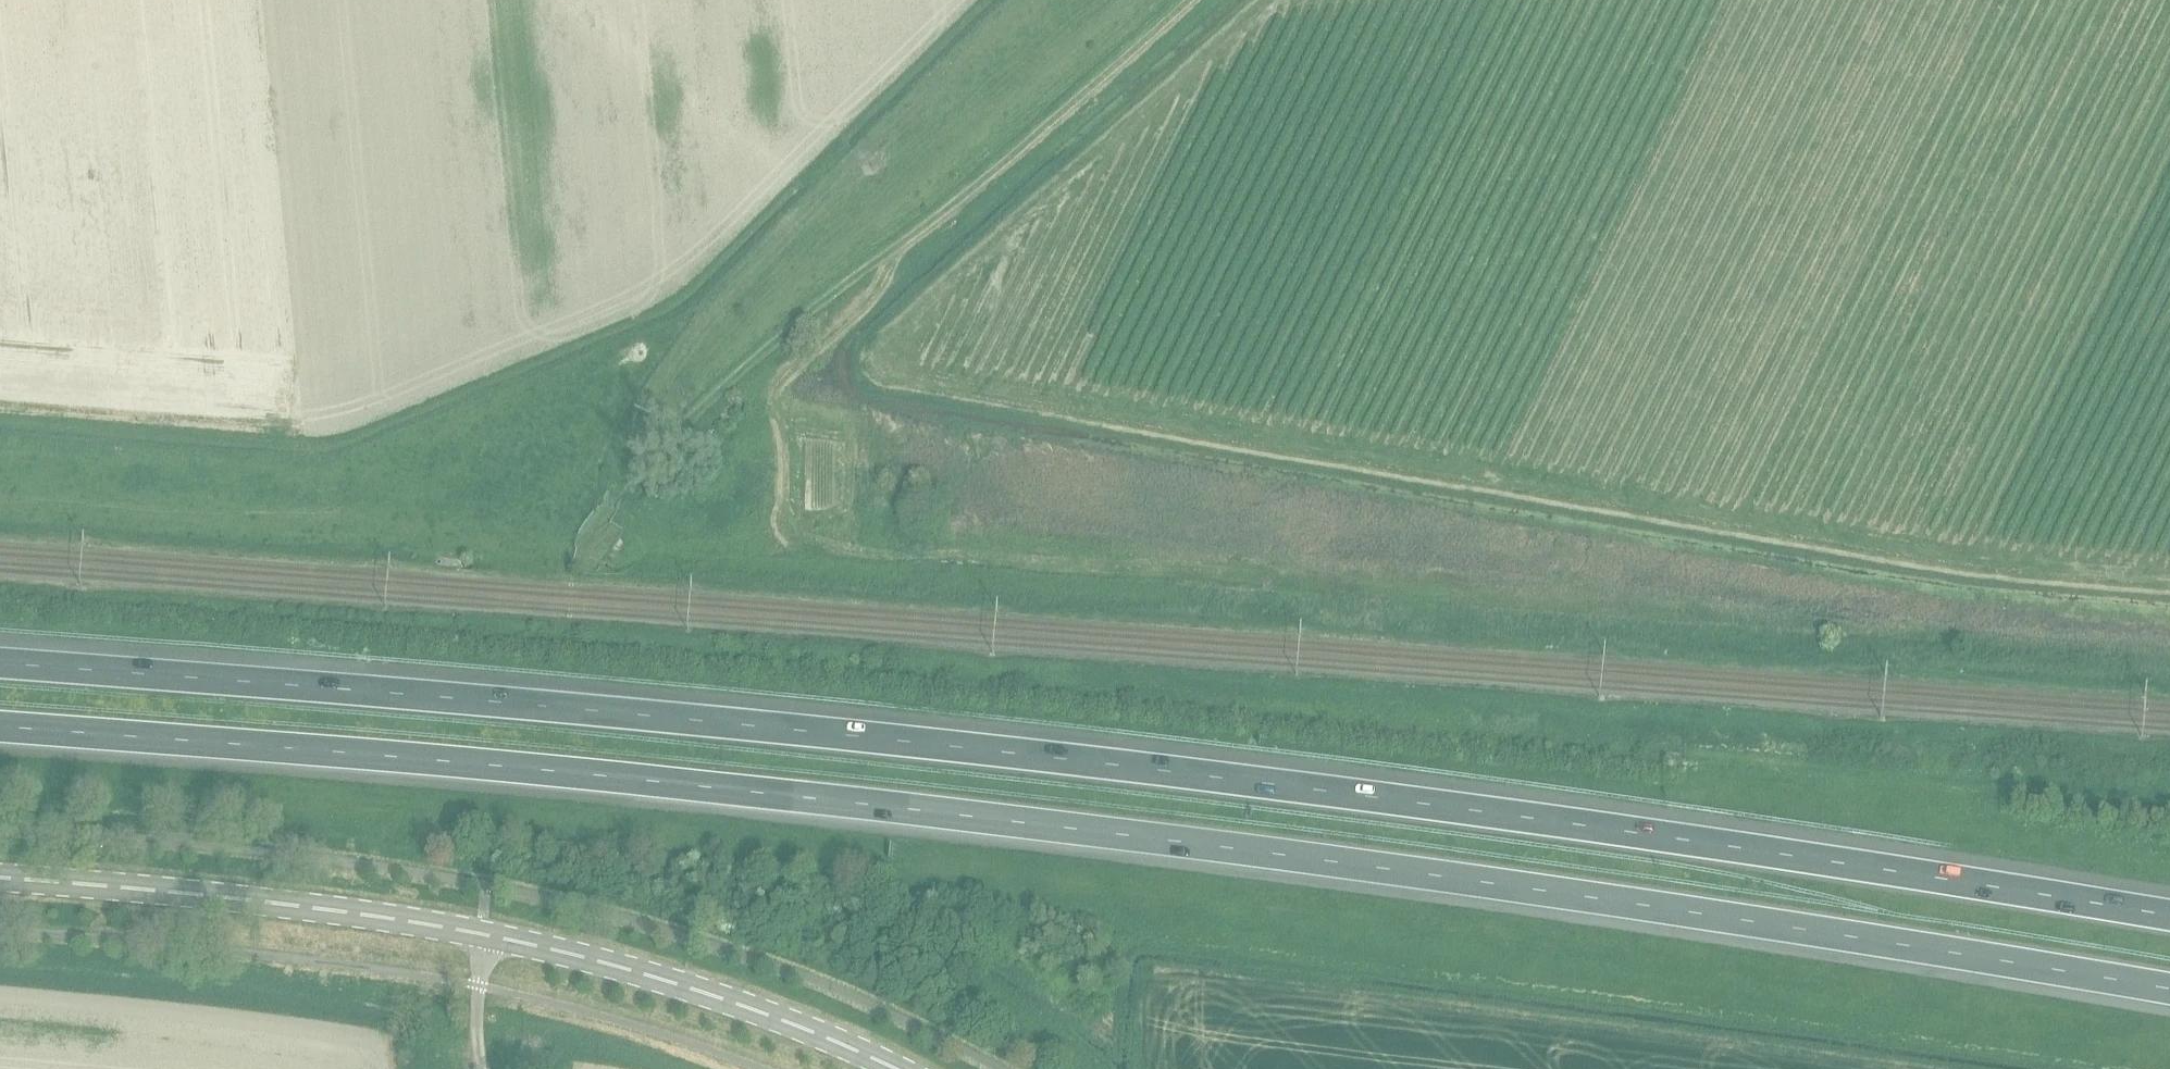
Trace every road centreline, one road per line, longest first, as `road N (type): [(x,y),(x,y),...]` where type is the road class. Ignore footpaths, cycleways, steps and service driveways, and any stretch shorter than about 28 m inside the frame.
road 1 (motorway): [(0,725),(399,754),(1431,872),(1850,929),(2169,986)]
road 2 (motorway): [(2169,914),(1860,861),(1251,778),(403,691),(0,661)]
road 3 (secondary): [(488,934),(346,910),(0,876)]
road 4 (secondary): [(883,1068),(667,979),(488,934)]
road 5 (unclassified): [(482,1068),(476,985),(488,934)]

